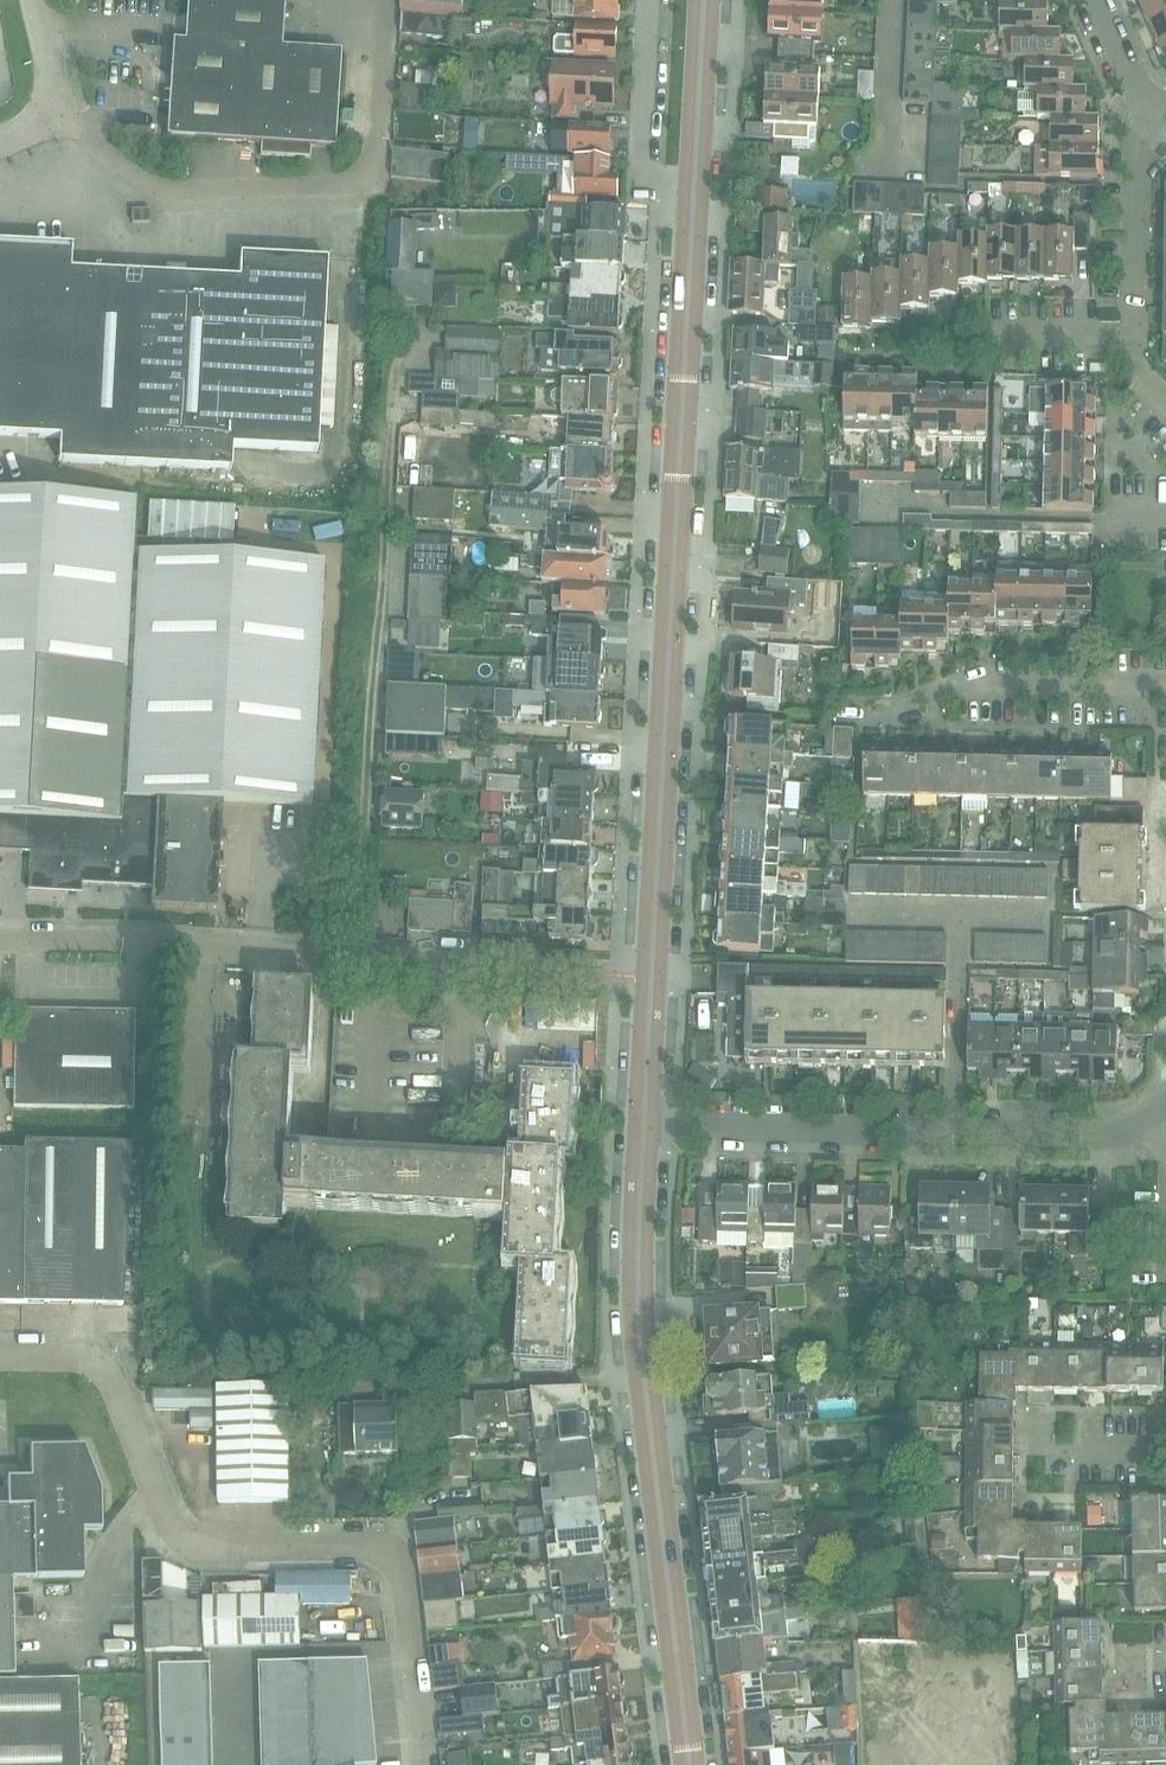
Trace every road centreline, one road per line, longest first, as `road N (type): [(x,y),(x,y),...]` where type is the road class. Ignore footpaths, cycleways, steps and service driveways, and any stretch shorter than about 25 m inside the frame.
road 1 (residential): [(645,1125),(693,196)]
road 2 (unclassified): [(425,1764),(404,1576),(391,1552),(370,1545),(193,1545),(170,1529),(108,1373),(76,1357),(0,1356)]
road 3 (residential): [(694,1764),(642,1286),(645,1125)]
road 4 (unclassified): [(58,116),(148,186),(168,192),(363,178),(373,151),(383,0)]
road 5 (residential): [(645,1125),(1103,1134),(1144,1116)]
road 6 (unclassified): [(356,960),(376,598)]
road 7 (unclassified): [(0,941),(356,960)]
road 8 (residential): [(842,719),(875,717),(967,681),(1165,687)]
road 9 (residential): [(648,0),(640,187),(693,196)]
road 10 (residential): [(1134,335),(1139,143),(1157,109)]
road 11 (residential): [(693,196),(704,0)]
road 12 (residential): [(356,960),(510,969)]
road 13 (residential): [(1134,335),(983,334)]
road 14 (residential): [(1099,0),(1157,109)]

